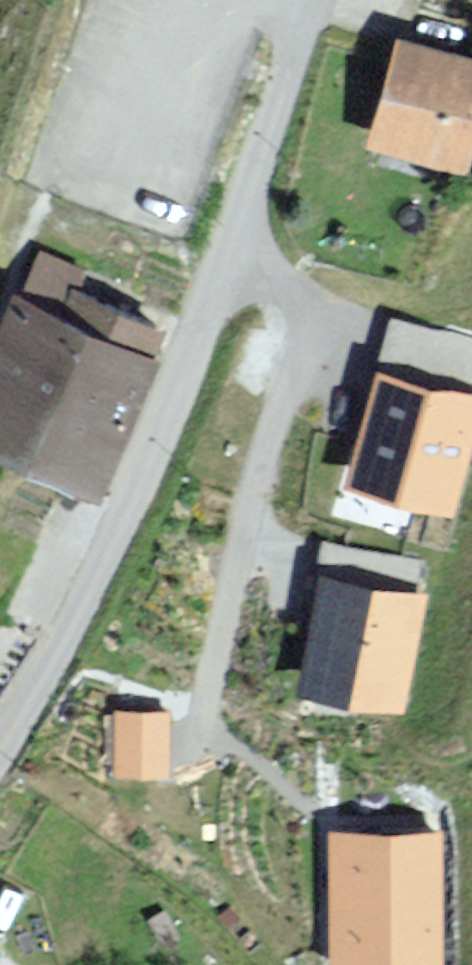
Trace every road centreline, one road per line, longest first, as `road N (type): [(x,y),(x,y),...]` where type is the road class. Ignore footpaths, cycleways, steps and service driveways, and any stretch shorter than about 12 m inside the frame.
road 1 (residential): [(232,266),(93,582),(0,730)]
road 2 (unclassified): [(232,266),(98,218),(171,16),(292,66)]
road 3 (residential): [(292,66),(232,266)]

